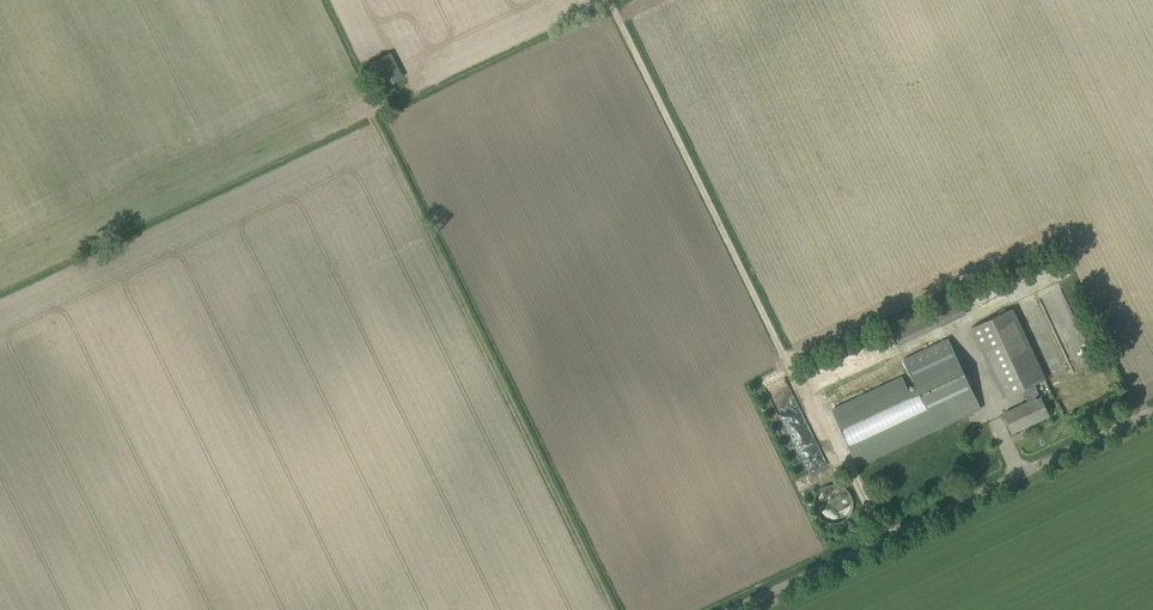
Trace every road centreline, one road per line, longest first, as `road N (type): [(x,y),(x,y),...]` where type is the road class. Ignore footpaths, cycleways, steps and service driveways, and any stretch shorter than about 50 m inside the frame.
road 1 (track): [(605,0),(79,248)]
road 2 (track): [(372,109),(616,609)]
road 3 (track): [(823,440),(609,0)]
road 4 (unclassified): [(733,609),(1152,411)]

